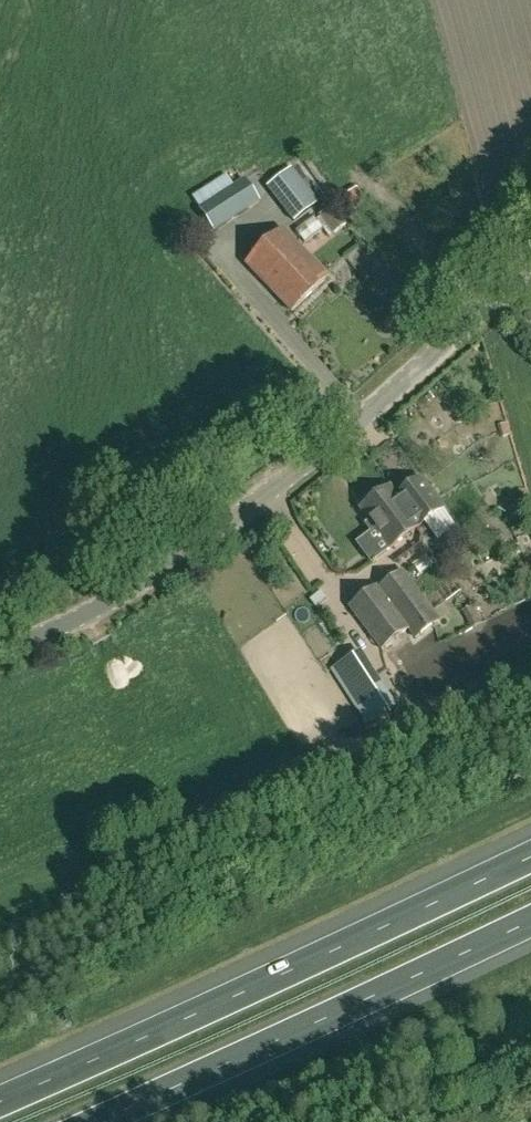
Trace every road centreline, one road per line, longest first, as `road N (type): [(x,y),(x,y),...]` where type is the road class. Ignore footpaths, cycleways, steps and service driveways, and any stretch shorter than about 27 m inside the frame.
road 1 (unclassified): [(0,651),(137,589),(275,489),(530,258)]
road 2 (motorway): [(530,847),(0,1094)]
road 3 (motorway): [(110,1121),(277,1052),(530,929)]

